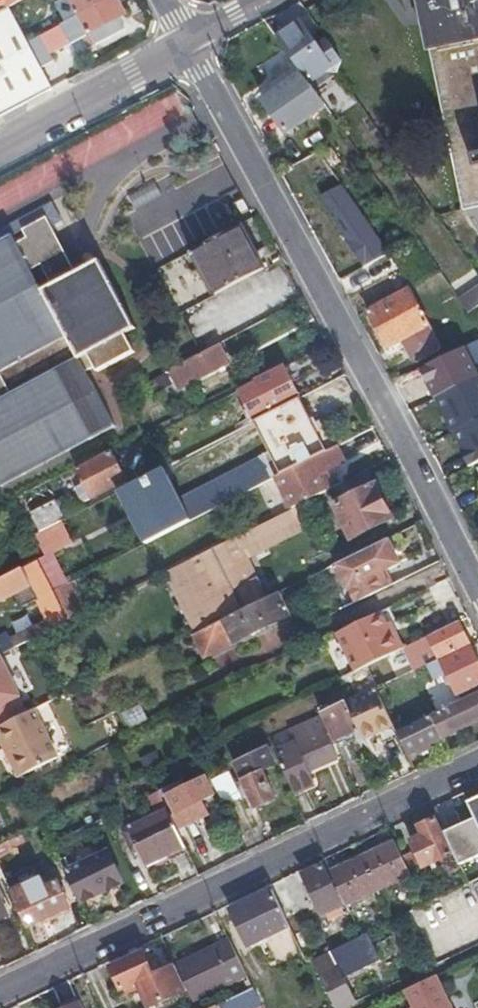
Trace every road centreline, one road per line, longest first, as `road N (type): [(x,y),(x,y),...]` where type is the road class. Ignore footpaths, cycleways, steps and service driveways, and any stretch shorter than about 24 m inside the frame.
road 1 (residential): [(188,47),(477,588)]
road 2 (residential): [(0,987),(477,762)]
road 3 (residential): [(188,47),(0,146)]

